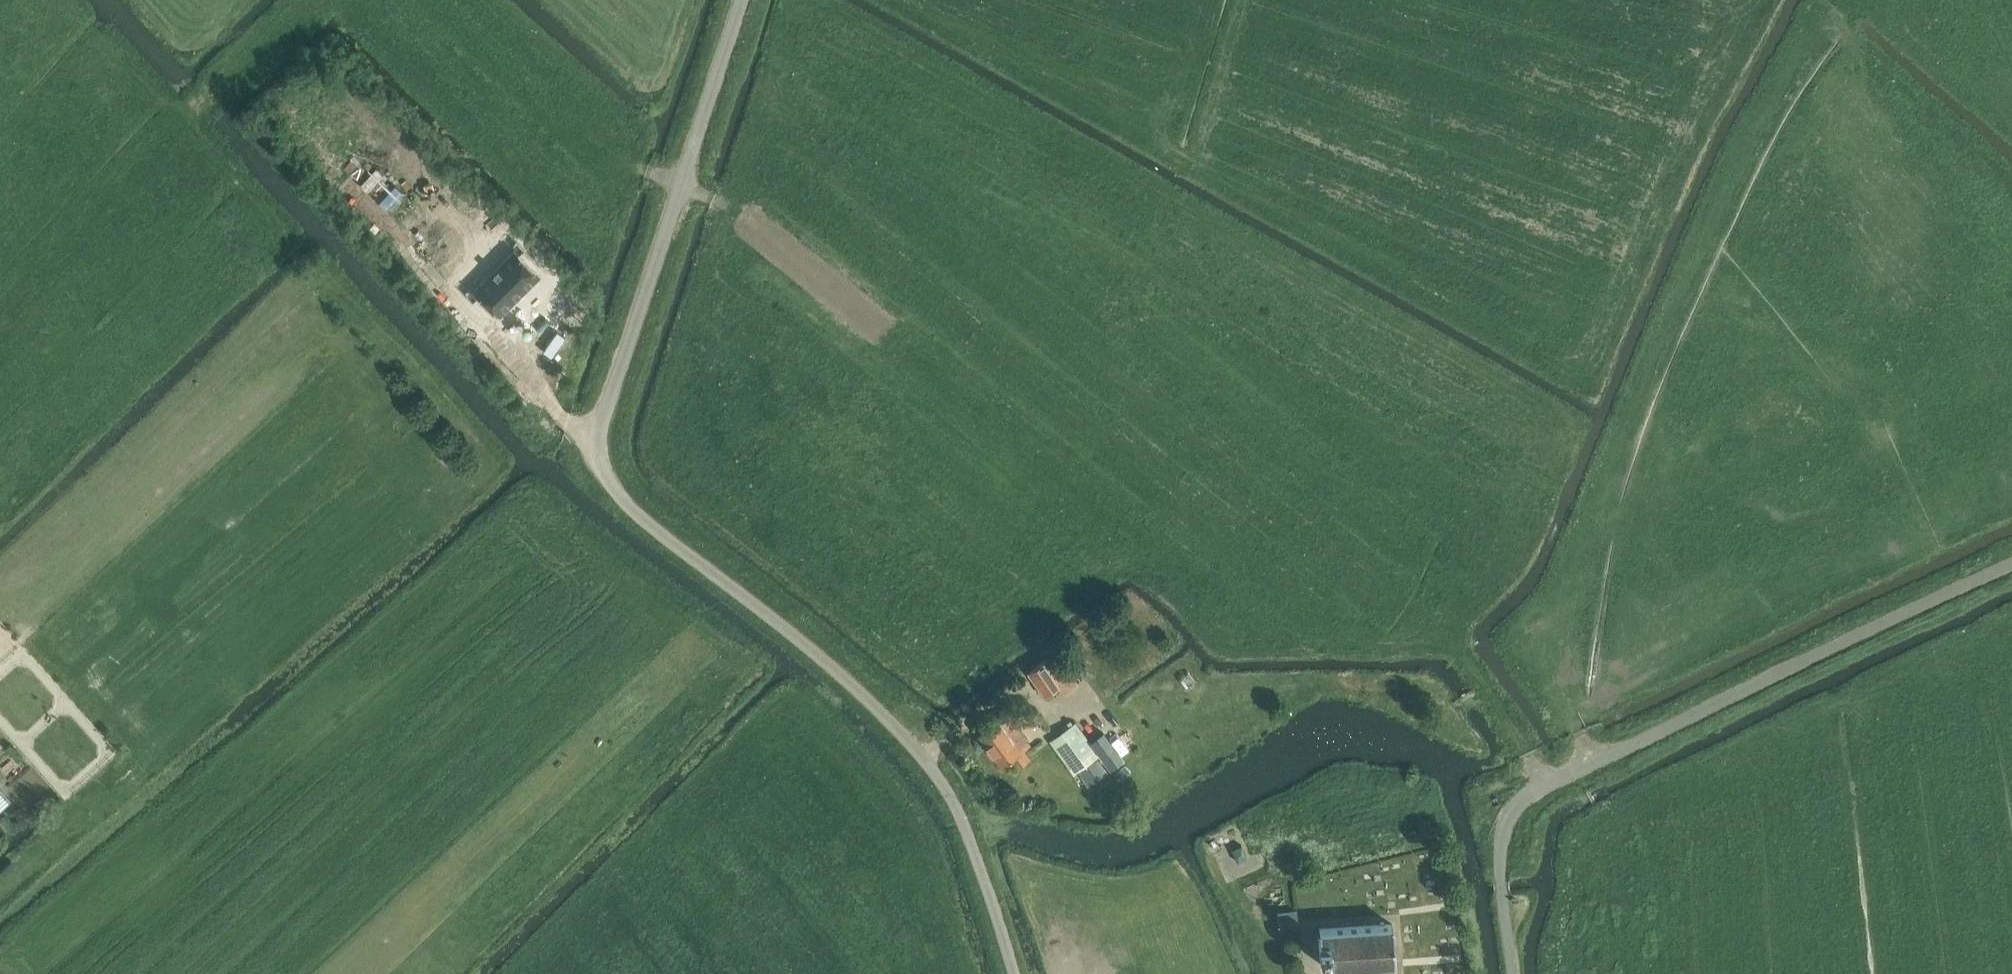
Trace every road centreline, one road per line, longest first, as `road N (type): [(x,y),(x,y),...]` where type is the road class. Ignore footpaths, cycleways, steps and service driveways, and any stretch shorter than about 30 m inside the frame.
road 1 (unclassified): [(1014,973),(954,799),(918,751),(858,687),(637,515),(602,470),(602,420),(742,0)]
road 2 (unclassified): [(1513,973),(1500,855),(1506,822),(1530,794),(2011,566)]

